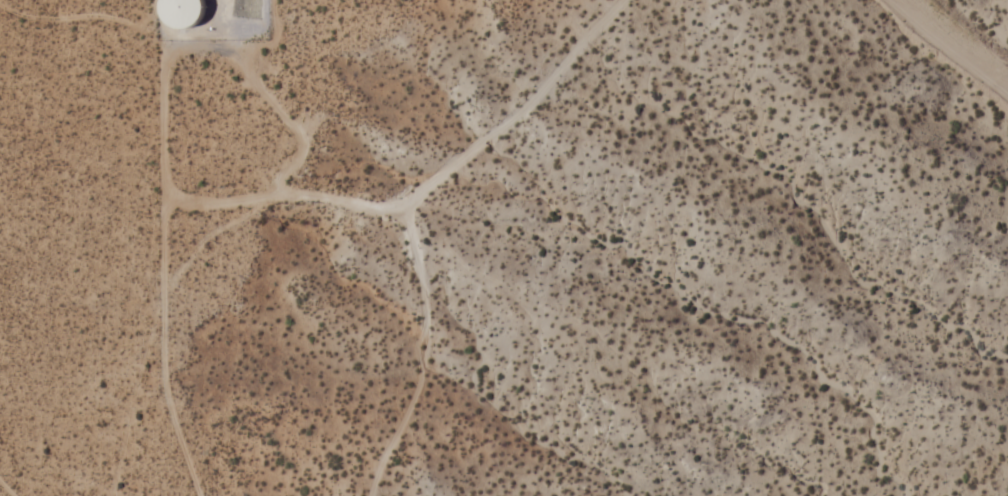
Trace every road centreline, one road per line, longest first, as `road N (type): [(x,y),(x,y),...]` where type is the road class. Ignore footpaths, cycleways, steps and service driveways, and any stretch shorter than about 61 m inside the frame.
road 1 (track): [(1007,91),(899,0)]

